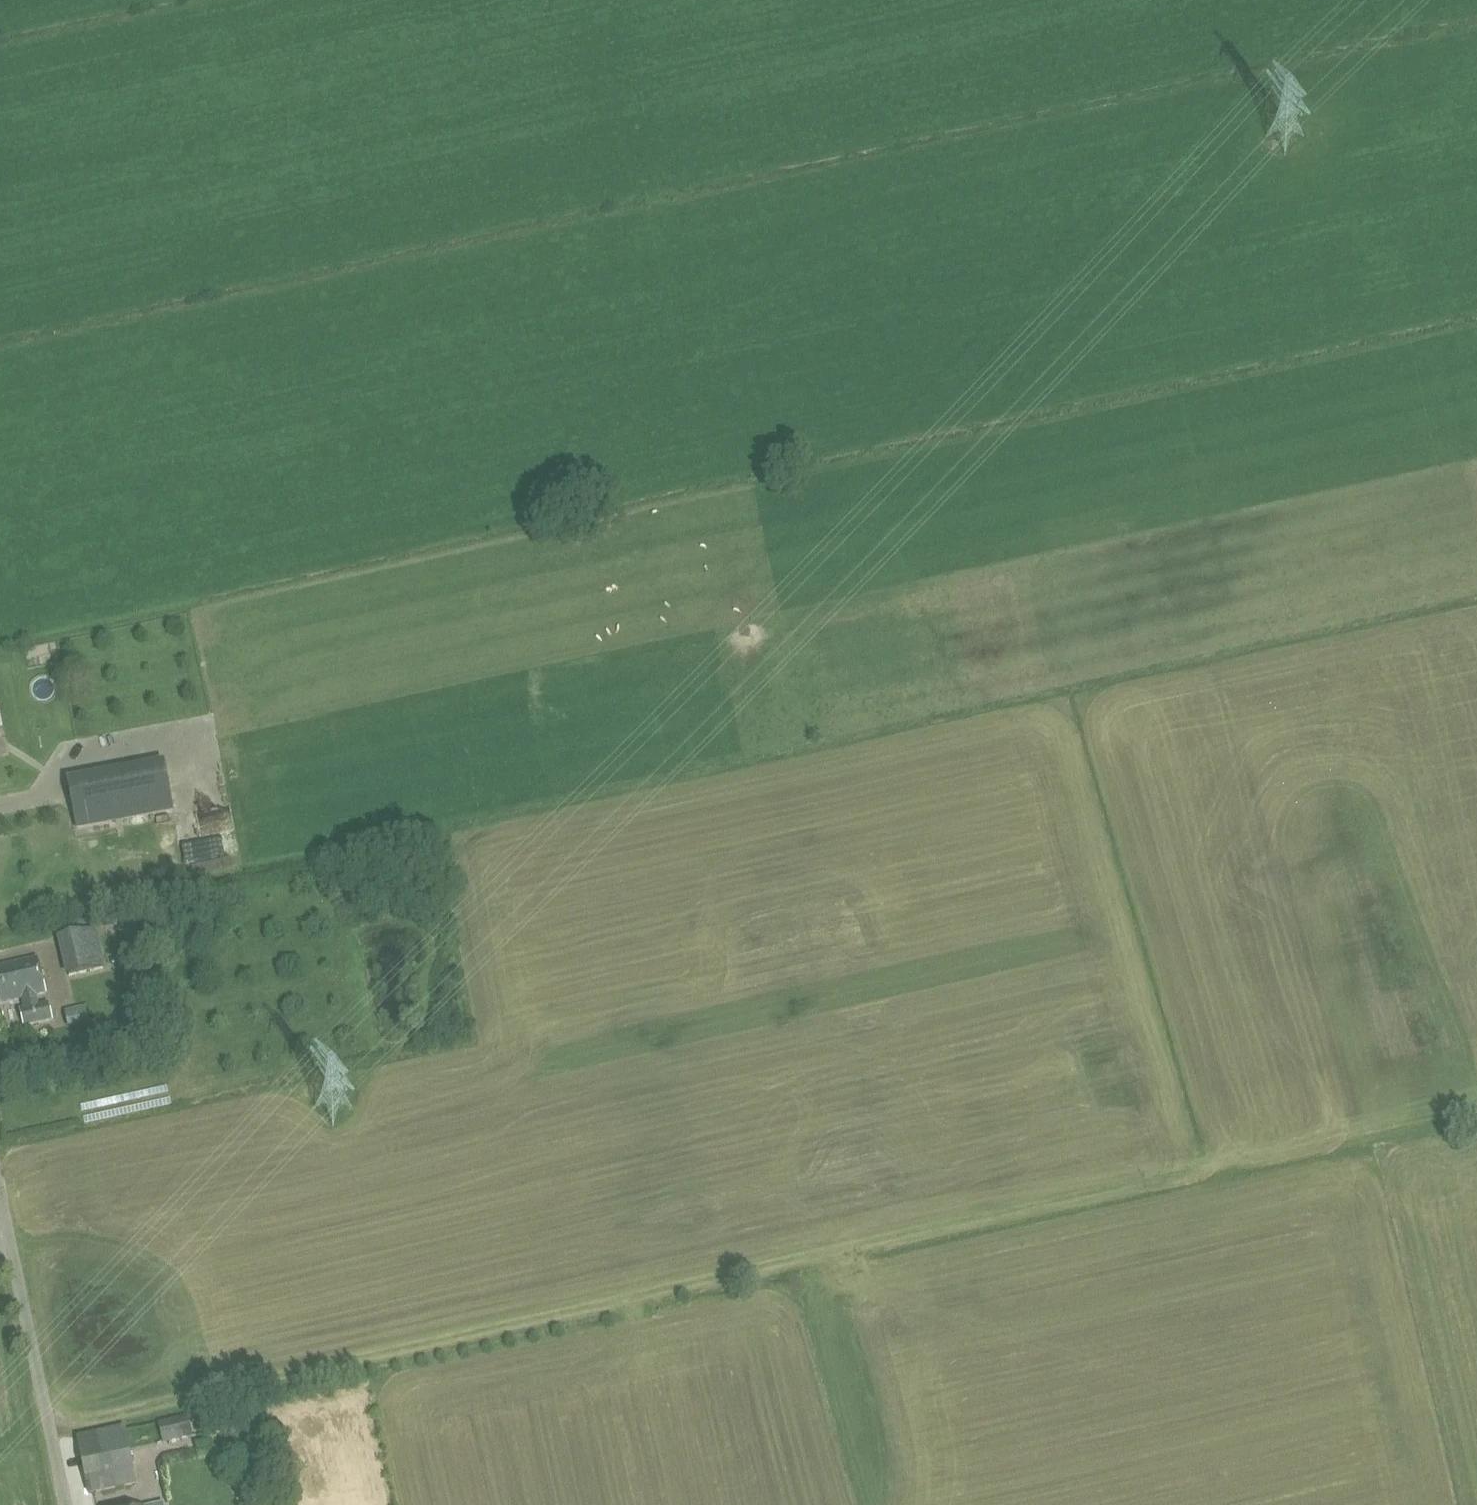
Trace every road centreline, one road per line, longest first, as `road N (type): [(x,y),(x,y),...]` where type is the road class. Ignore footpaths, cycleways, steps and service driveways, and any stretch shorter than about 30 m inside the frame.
road 1 (unclassified): [(66,1504),(0,1198)]

